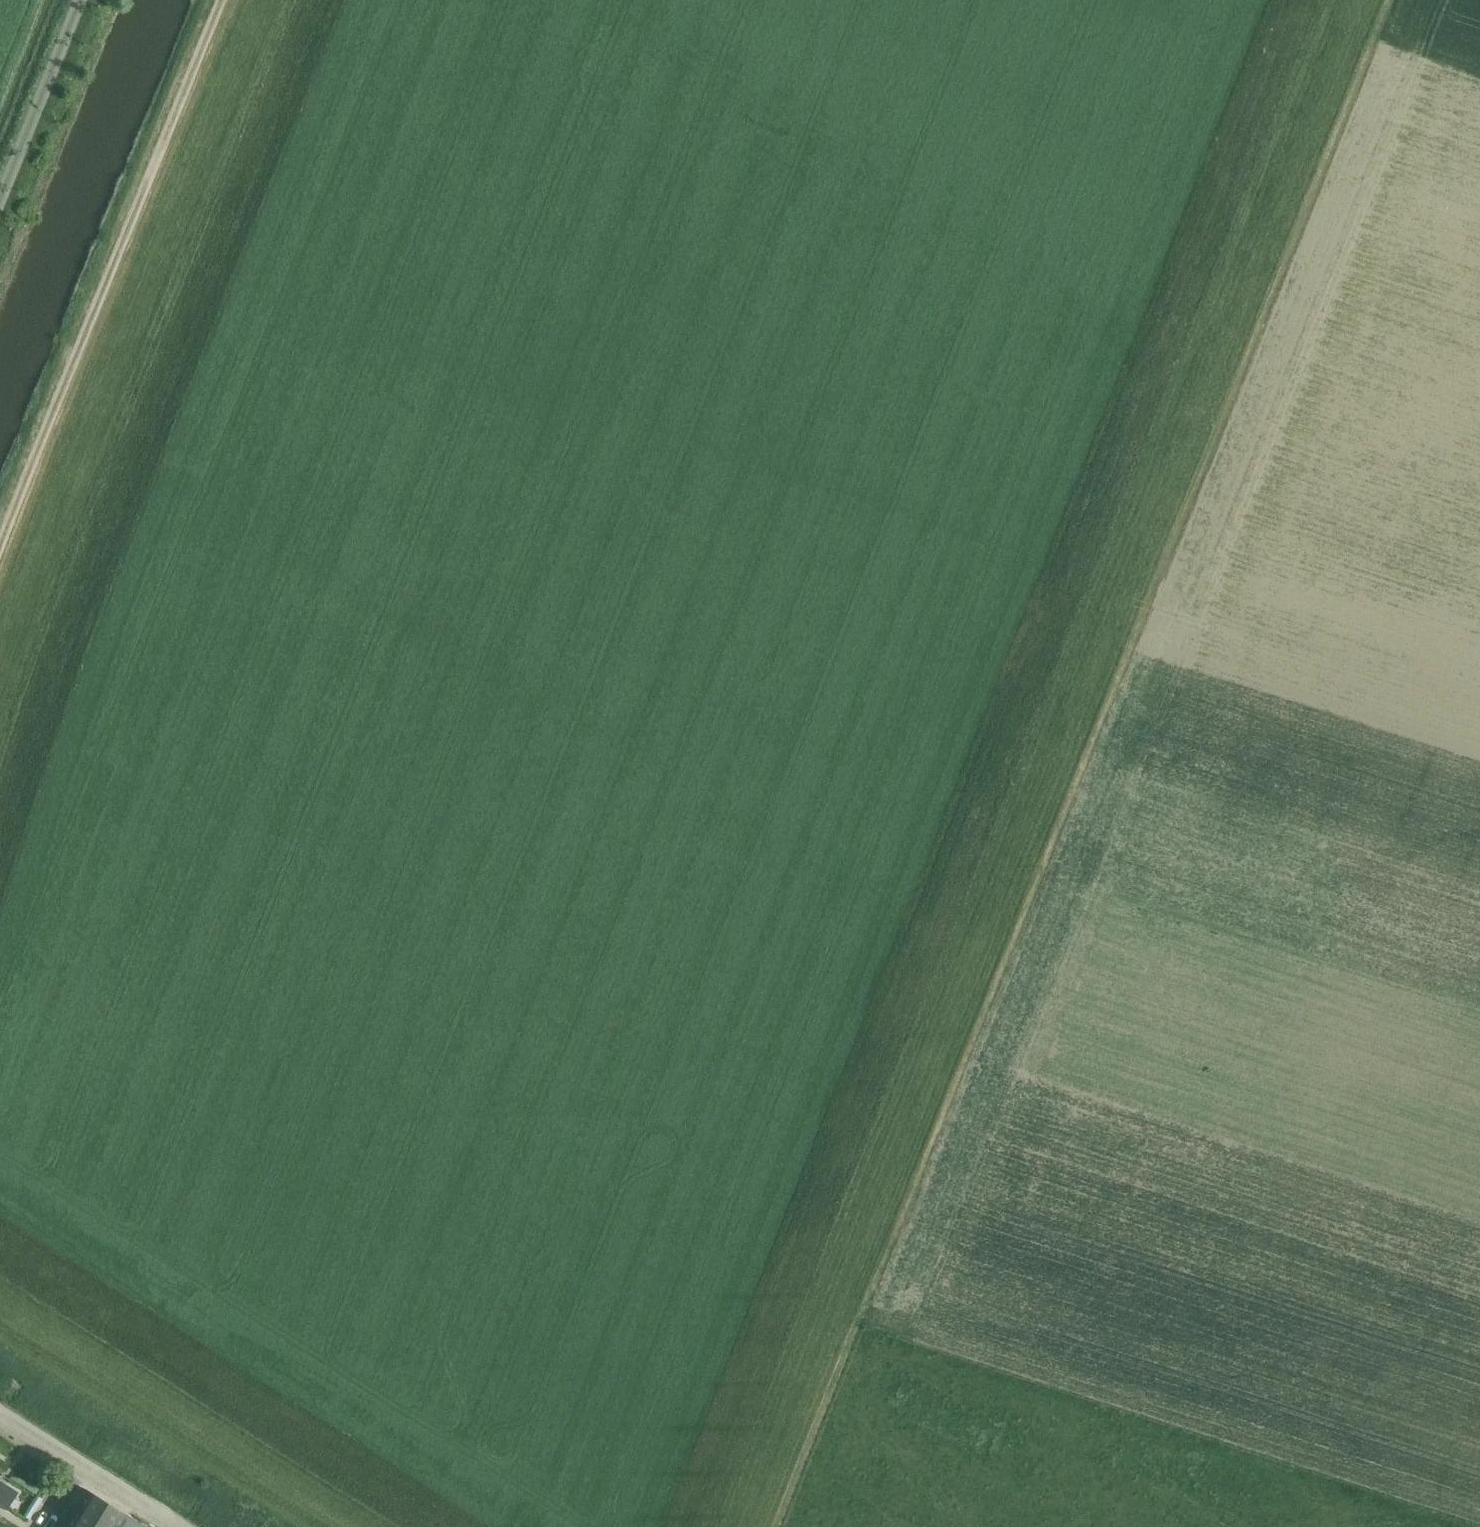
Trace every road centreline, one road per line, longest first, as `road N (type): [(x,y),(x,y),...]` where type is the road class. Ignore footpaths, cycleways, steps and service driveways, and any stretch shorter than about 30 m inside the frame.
road 1 (track): [(0,548),(222,0)]
road 2 (unclassified): [(0,208),(82,0)]
road 3 (unclassified): [(175,1526),(0,1413)]

